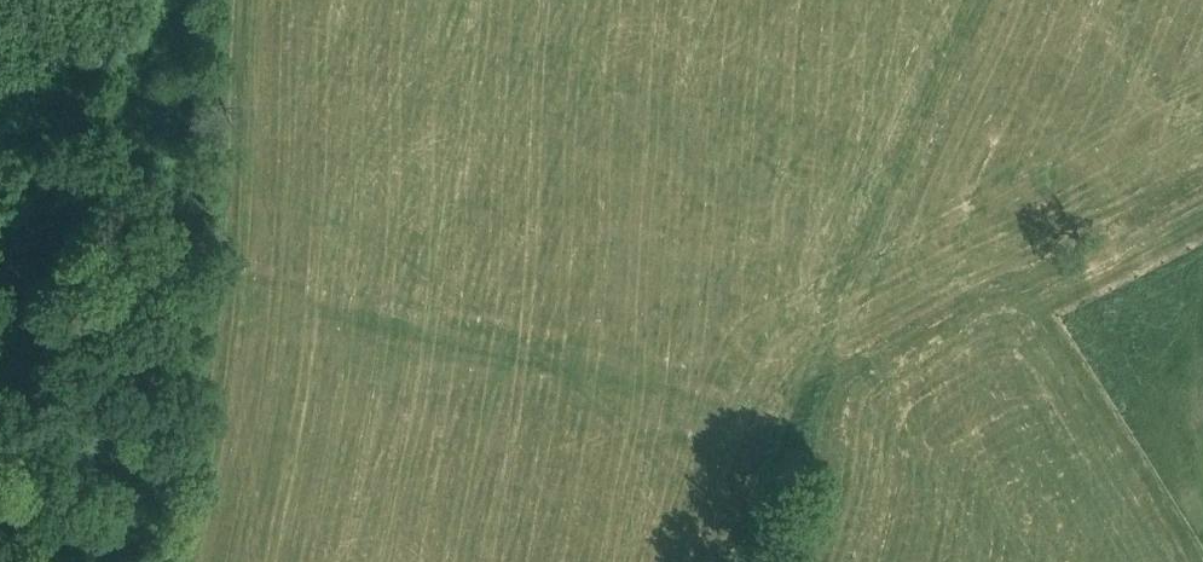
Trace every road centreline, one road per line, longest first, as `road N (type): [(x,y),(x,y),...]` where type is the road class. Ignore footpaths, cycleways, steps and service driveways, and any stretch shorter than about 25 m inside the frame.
road 1 (track): [(827,369),(975,561)]

